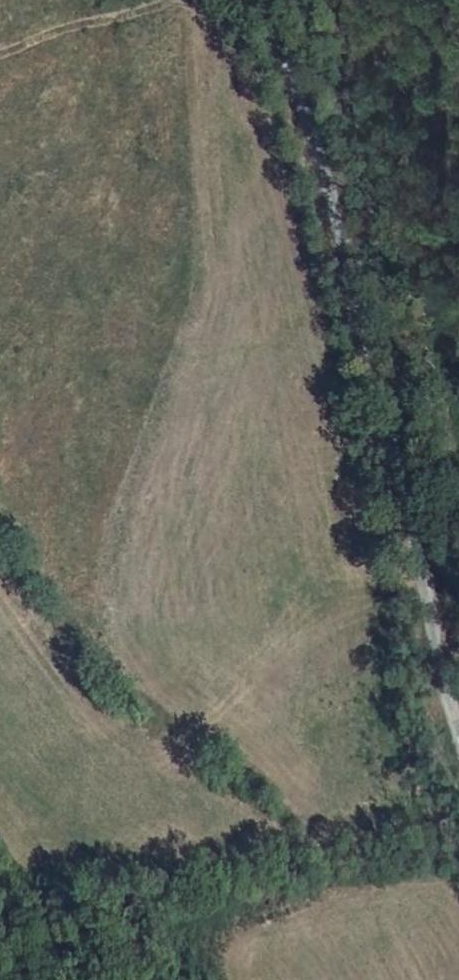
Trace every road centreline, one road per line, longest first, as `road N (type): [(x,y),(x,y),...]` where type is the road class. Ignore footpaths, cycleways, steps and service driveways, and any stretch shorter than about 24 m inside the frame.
road 1 (unclassified): [(458,726),(311,137),(247,0)]

